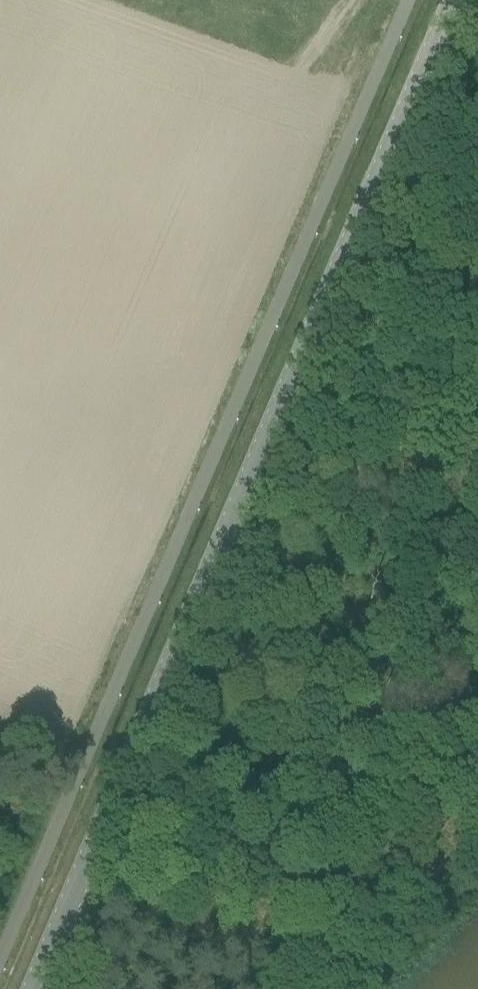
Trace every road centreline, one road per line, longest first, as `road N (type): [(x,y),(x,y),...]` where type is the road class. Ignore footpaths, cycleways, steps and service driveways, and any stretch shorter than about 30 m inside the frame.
road 1 (unclassified): [(35,988),(454,0)]

